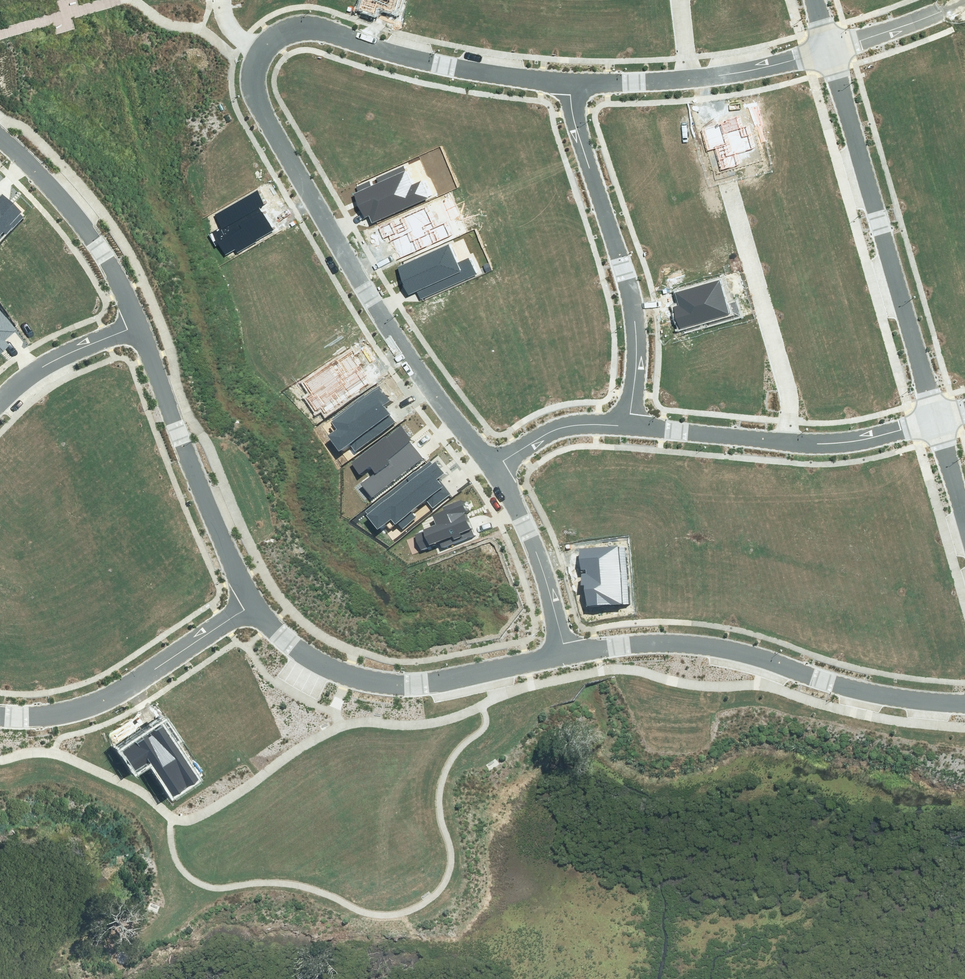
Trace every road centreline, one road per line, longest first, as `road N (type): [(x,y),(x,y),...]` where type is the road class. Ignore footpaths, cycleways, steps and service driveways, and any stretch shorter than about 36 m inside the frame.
road 1 (residential): [(493,468),(382,317),(266,120),(253,87),(261,52)]
road 2 (residential): [(565,654),(661,641),(713,644),(863,691),(964,705)]
road 3 (residential): [(830,50),(935,419)]
road 4 (residential): [(568,82),(634,320),(634,423)]
road 5 (residential): [(250,606),(301,652),(349,676),(440,682),(565,654)]
road 6 (residential): [(261,52),(281,33),(310,28),(443,65),(568,82)]
road 7 (residential): [(139,325),(250,606)]
road 8 (residential): [(0,716),(45,716),(102,701),(250,606)]
road 9 (residential): [(793,441),(787,390),(728,186)]
road 10 (residential): [(0,141),(74,211),(110,259),(139,325)]
road 11 (residential): [(565,654),(539,558),(493,468)]
road 12 (residential): [(634,423),(793,441)]
road 13 (residential): [(0,401),(61,357),(139,325)]
road 14 (residential): [(493,468),(561,430),(634,423)]
road 15 (residential): [(793,441),(854,440),(935,419)]
road 16 (residential): [(692,76),(830,50)]
road 17 (residential): [(830,50),(960,0)]
road 18 (residential): [(568,82),(692,76)]

